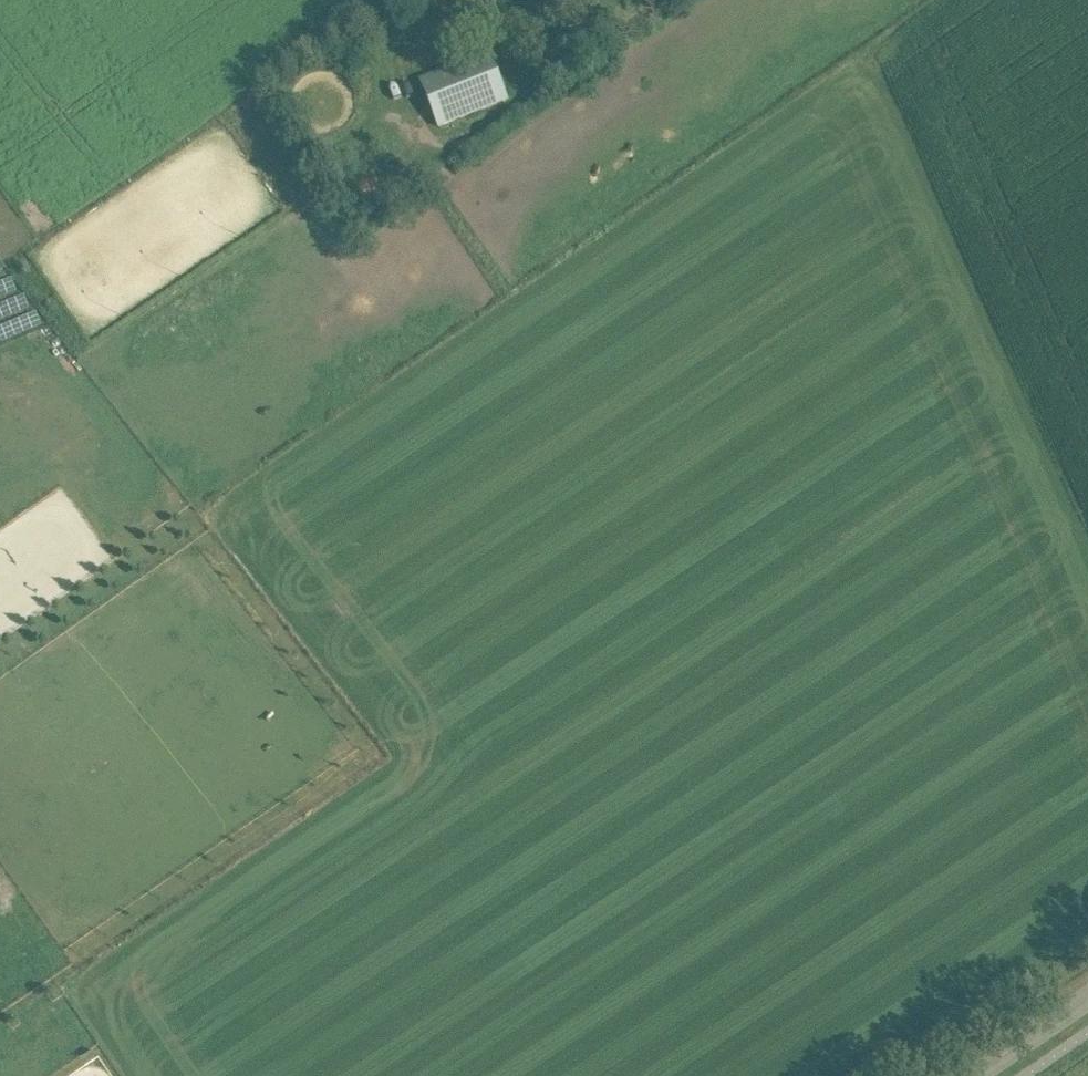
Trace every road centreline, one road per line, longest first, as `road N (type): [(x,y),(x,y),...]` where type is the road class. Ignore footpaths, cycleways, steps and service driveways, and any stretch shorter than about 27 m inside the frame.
road 1 (tertiary): [(1087,997),(972,1075)]

